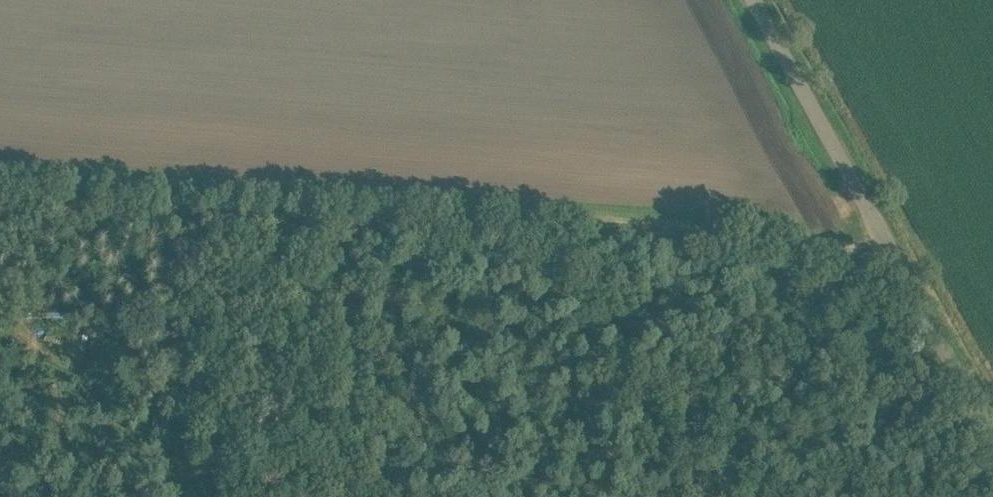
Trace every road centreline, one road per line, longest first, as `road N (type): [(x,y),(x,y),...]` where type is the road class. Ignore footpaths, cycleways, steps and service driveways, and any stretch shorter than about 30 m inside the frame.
road 1 (track): [(891,240),(786,243),(0,212)]
road 2 (unclassified): [(992,430),(758,0)]

